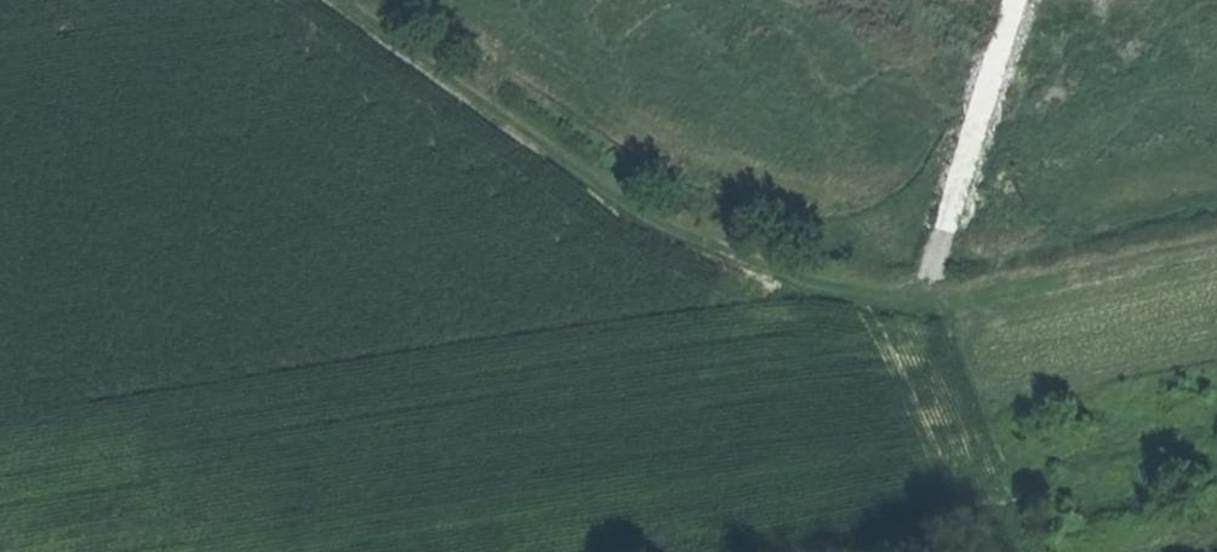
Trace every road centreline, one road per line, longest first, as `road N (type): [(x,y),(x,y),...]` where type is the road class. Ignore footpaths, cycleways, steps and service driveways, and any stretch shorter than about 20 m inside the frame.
road 1 (track): [(346,0),(643,209),(732,254),(805,278),(874,292),(984,293),(1216,242)]
road 2 (track): [(920,296),(1011,0)]

